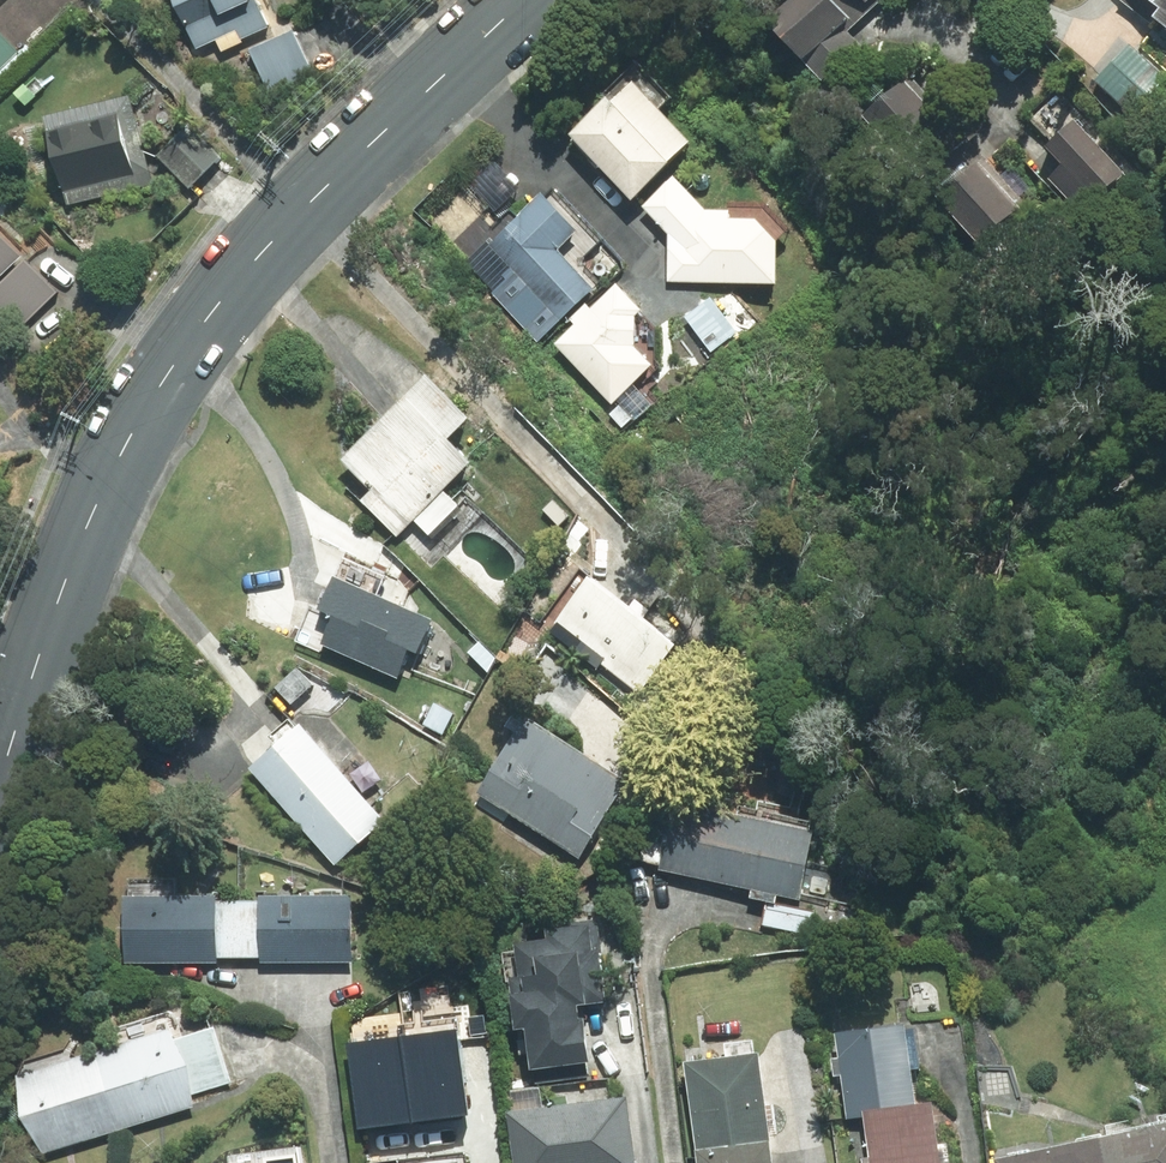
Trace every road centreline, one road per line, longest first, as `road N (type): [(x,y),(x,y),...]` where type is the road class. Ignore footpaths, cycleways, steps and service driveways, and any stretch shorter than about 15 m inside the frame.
road 1 (secondary): [(0,780),(91,517),(167,377),(263,251),(524,0)]

